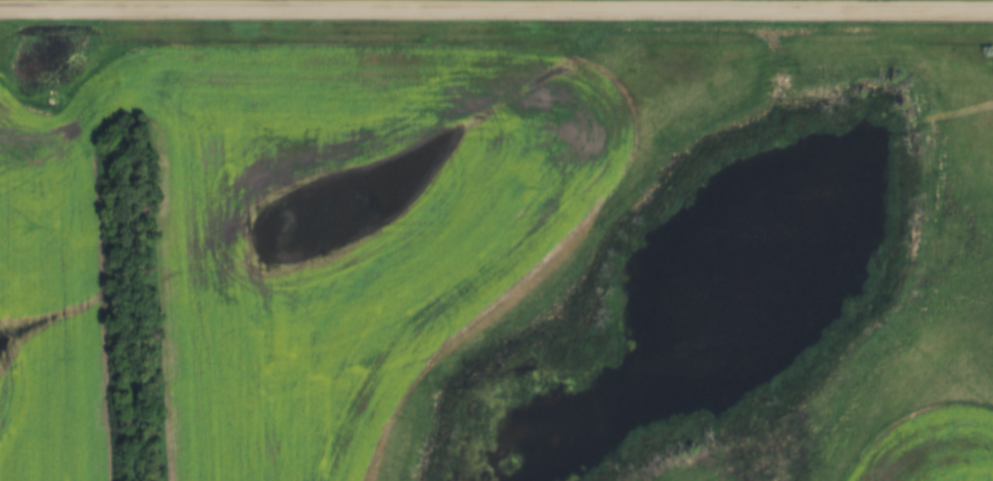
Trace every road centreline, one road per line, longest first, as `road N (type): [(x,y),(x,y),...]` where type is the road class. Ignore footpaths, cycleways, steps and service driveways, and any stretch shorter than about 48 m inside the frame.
road 1 (residential): [(0,7),(992,7)]

